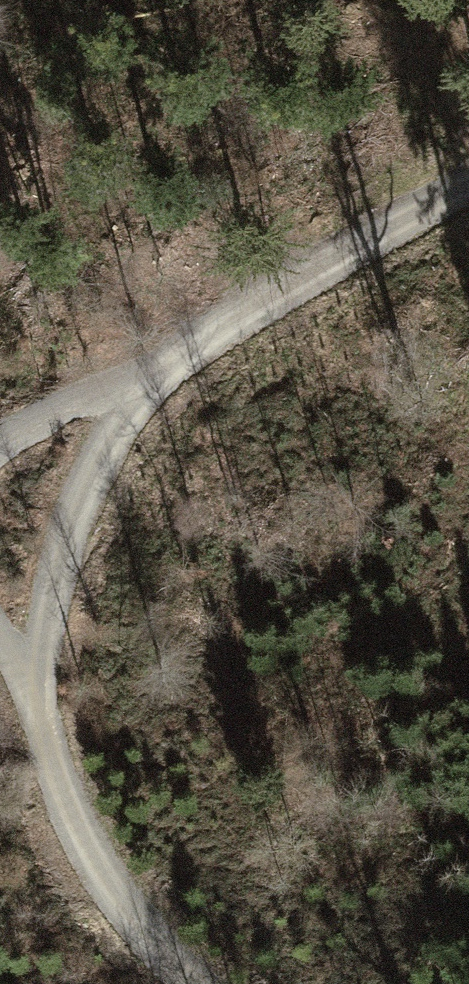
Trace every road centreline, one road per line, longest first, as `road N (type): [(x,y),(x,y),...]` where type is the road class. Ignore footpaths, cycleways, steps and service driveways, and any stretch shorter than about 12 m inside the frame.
road 1 (track): [(468,180),(153,369),(123,409),(76,502),(43,599),(37,698)]
road 2 (track): [(0,643),(37,698),(73,817),(109,884),(199,983)]
road 3 (track): [(0,449),(153,369)]

